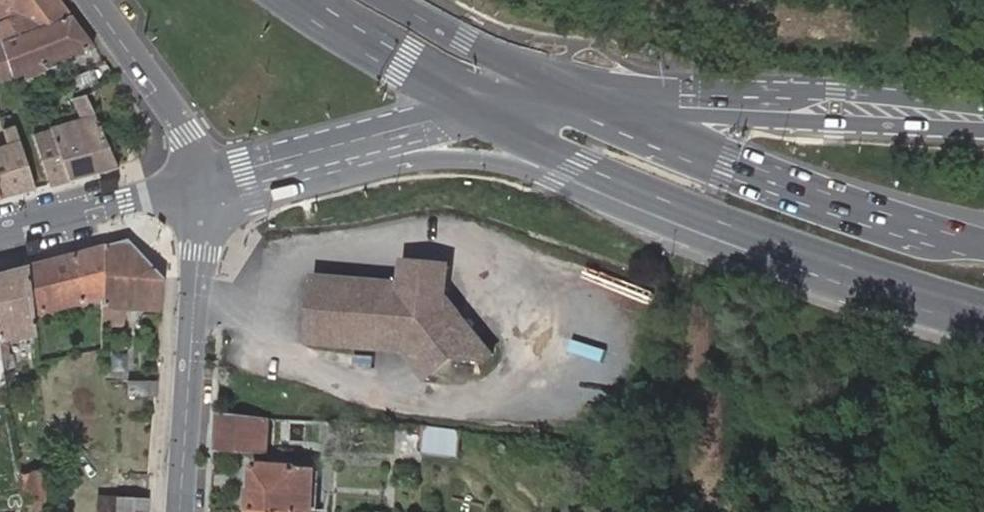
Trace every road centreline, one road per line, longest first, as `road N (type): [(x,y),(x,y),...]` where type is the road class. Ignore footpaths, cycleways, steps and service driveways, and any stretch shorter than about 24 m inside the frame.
road 1 (unclassified): [(258,165),(372,169),(451,158),(509,165),(821,285),(957,309)]
road 2 (primary): [(480,115),(576,164),(957,309)]
road 3 (primary): [(983,244),(589,101)]
road 4 (secondary): [(983,119),(680,98),(589,101)]
road 5 (secondary): [(197,182),(179,511)]
road 6 (secondary): [(258,165),(480,115)]
road 7 (primary): [(589,101),(390,0)]
road 8 (primary): [(298,0),(480,115)]
road 9 (tertiary): [(91,0),(185,134),(197,182)]
road 10 (tertiary): [(0,233),(197,182)]

